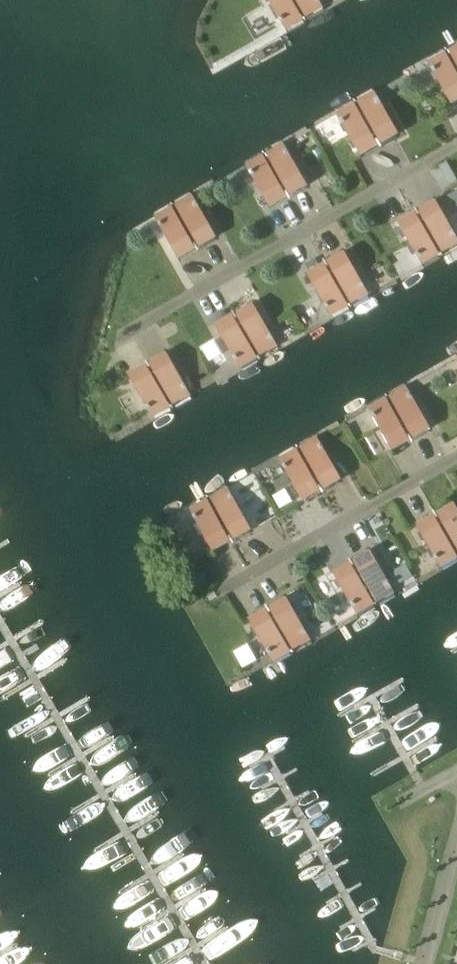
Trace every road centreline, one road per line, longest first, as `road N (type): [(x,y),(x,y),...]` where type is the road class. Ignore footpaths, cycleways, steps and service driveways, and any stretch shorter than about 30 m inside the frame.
road 1 (unclassified): [(424,963),(456,846)]

